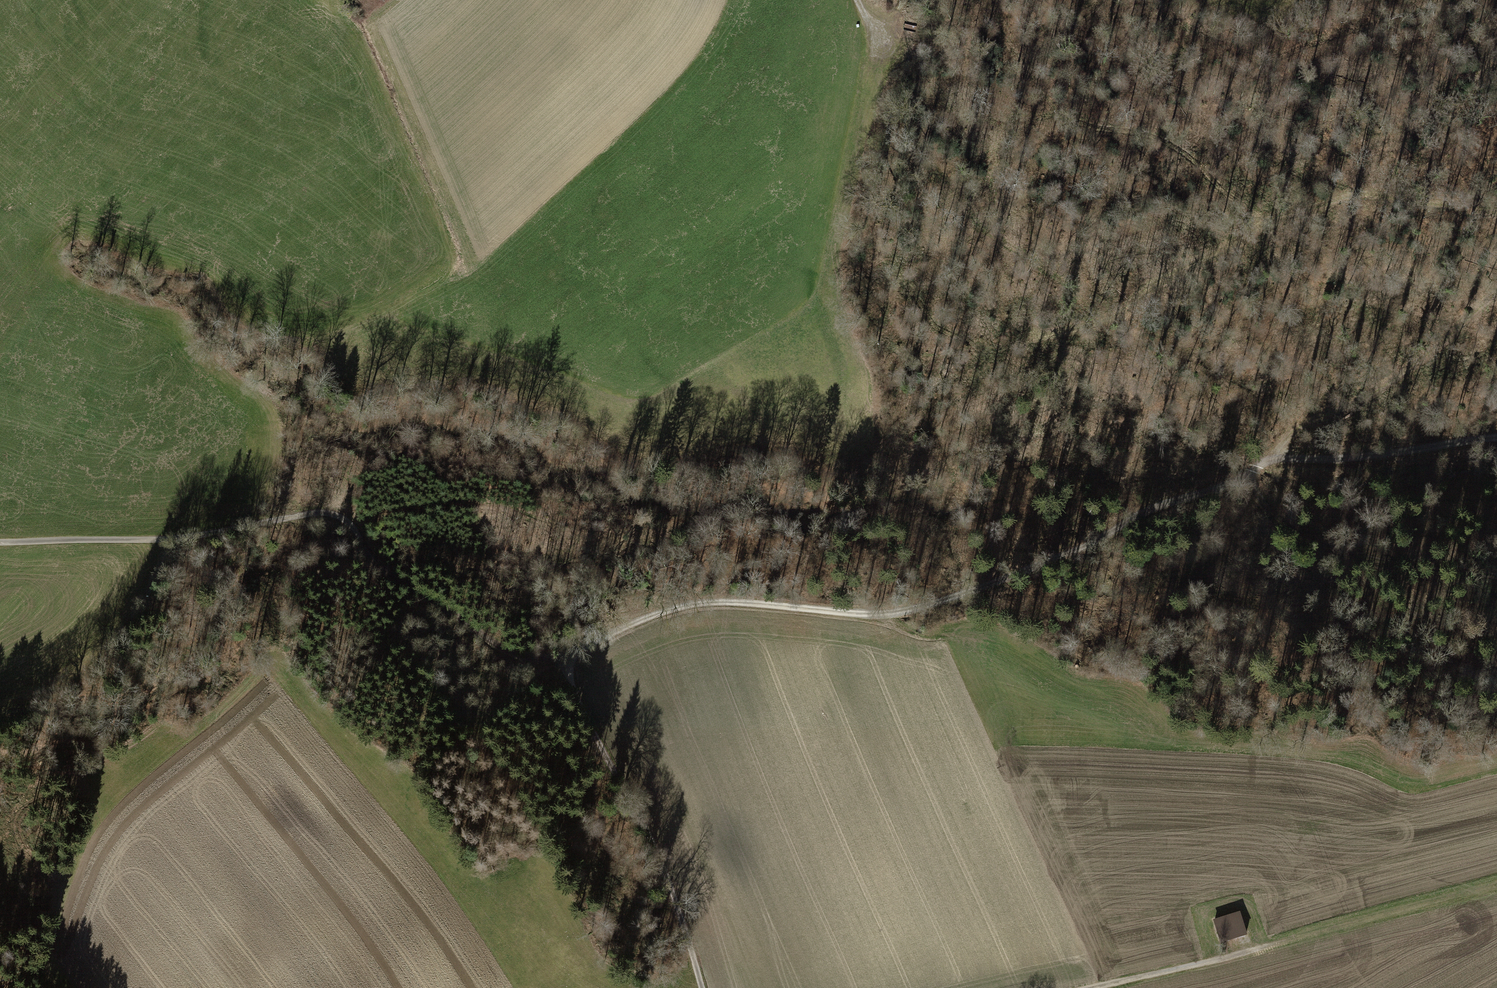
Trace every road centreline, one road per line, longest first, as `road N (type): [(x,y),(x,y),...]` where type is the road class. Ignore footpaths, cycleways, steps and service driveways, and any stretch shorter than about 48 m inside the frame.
road 1 (motorway): [(117,987),(722,0)]
road 2 (motorway): [(649,0),(44,987)]
road 3 (track): [(1496,437),(1265,461),(1249,477),(1142,515),(1099,543),(960,597),(882,615),(705,601),(563,657)]
road 4 (track): [(563,657),(523,657),(467,627),(377,561),(339,516),(322,512),(170,539),(0,542)]
road 5 (track): [(1496,208),(1342,198),(1257,229),(1169,274),(1105,323),(1000,347)]
road 6 (track): [(1289,216),(1237,200),(1187,158),(1149,194),(1101,201),(960,152),(897,115)]
road 7 (track): [(1102,987),(1496,888)]
road 8 (track): [(702,987),(682,917),(563,657)]
road 9 (track): [(1447,0),(1253,67),(1187,158)]
road 10 (track): [(1249,477),(1273,516),(1308,538),(1387,562),(1496,574)]
road 11 (track): [(1282,457),(1288,433),(1416,364),(1496,291)]

